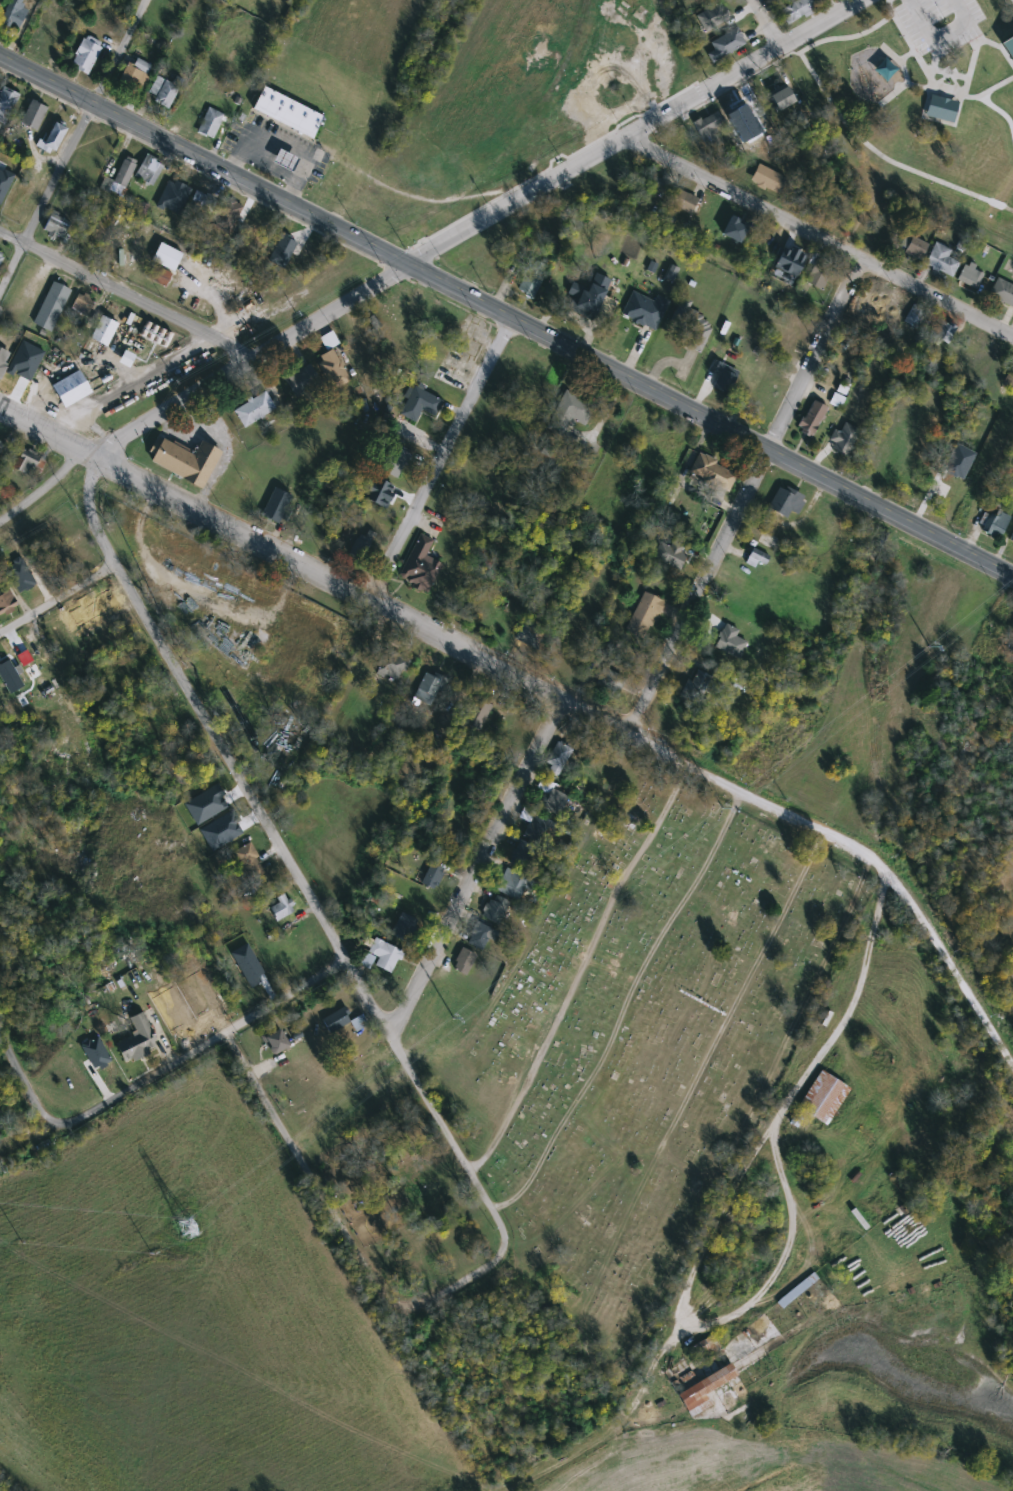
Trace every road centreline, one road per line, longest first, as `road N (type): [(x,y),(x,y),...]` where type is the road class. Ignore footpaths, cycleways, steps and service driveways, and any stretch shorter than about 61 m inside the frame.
road 1 (primary): [(0,56),(1012,578)]
road 2 (residential): [(100,453),(90,492),(96,527),(489,1201),(505,1249),(490,1268)]
road 3 (residential): [(1012,1065),(902,893),(868,857),(561,698)]
road 4 (residential): [(631,734),(860,260)]
road 5 (residential): [(406,263),(861,0)]
road 6 (residential): [(473,1180),(695,769)]
road 7 (residential): [(726,1206),(764,1136),(788,1192),(785,1259),(735,1320),(706,1324),(685,1308),(686,1297),(726,1206)]
road 8 (residential): [(628,133),(1012,338)]
road 9 (residential): [(370,598),(0,404)]
road 10 (residential): [(561,698),(390,1040)]
road 11 (residential): [(100,453),(406,263)]
road 12 (residential): [(227,1036),(386,1299),(399,1309),(432,1303)]
road 13 (residential): [(48,1123),(74,1122),(342,960)]
road 14 (residential): [(512,317),(370,598)]
road 15 (residential): [(764,1136),(862,980),(879,915),(879,866)]
road 16 (residential): [(254,357),(0,230)]
road 17 (residential): [(561,698),(370,598)]
road 18 (residential): [(94,104),(0,288)]
road 19 (residential): [(116,563),(0,632)]

